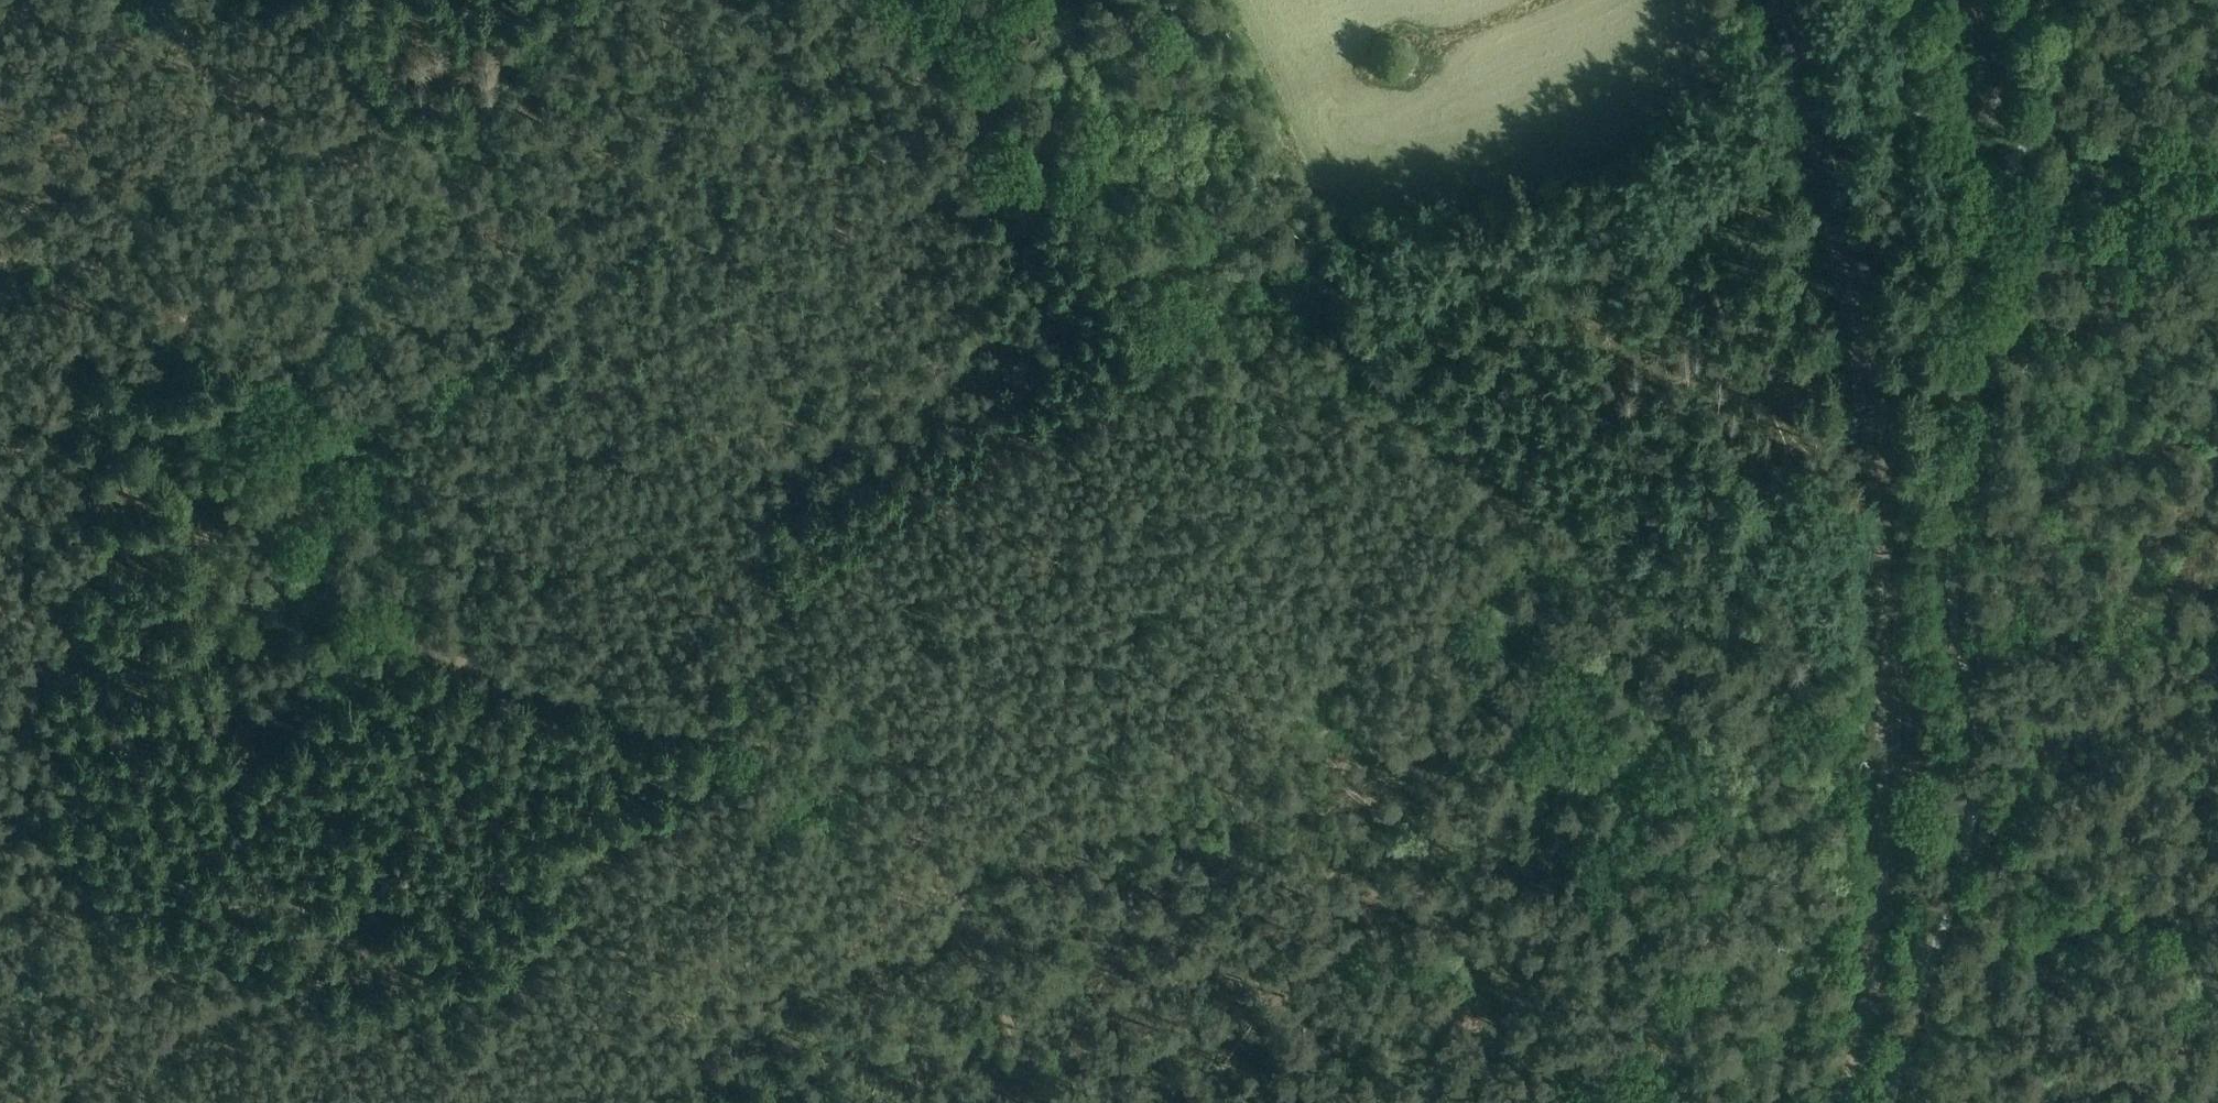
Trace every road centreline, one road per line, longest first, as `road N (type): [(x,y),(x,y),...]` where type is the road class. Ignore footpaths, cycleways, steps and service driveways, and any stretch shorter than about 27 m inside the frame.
road 1 (track): [(0,223),(277,376),(294,420),(295,478),(313,539),(341,586),(379,621),(442,655),(814,763),(893,807),(923,841),(964,917),(1013,1023),(1038,1102)]
road 2 (tertiary): [(1851,1102),(1881,875),(1890,561),(1874,404),(1846,255),(1782,0)]

